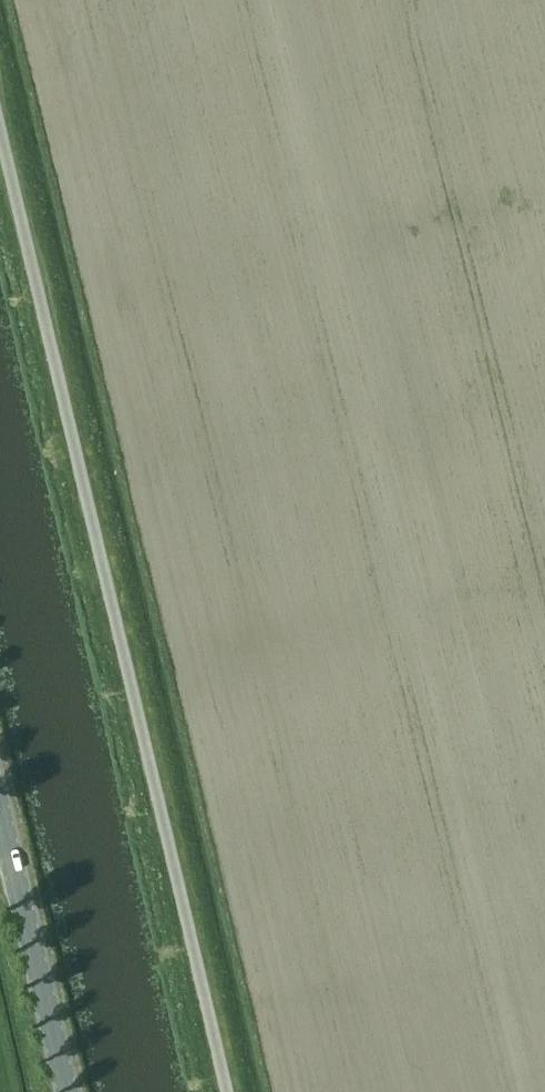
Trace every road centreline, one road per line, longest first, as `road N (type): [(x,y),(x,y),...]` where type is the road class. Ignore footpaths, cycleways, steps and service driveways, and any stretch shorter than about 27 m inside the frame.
road 1 (secondary): [(69,1091),(0,804)]

